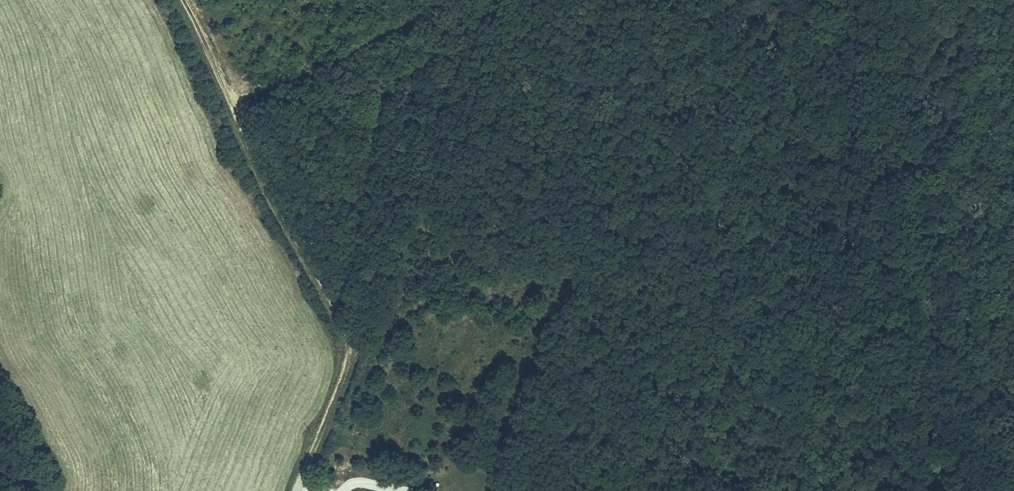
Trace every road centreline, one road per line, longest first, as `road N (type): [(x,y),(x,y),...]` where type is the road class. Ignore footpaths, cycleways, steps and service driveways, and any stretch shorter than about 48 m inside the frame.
road 1 (unclassified): [(189,0),(241,95),(231,119),(347,343),(294,490)]

